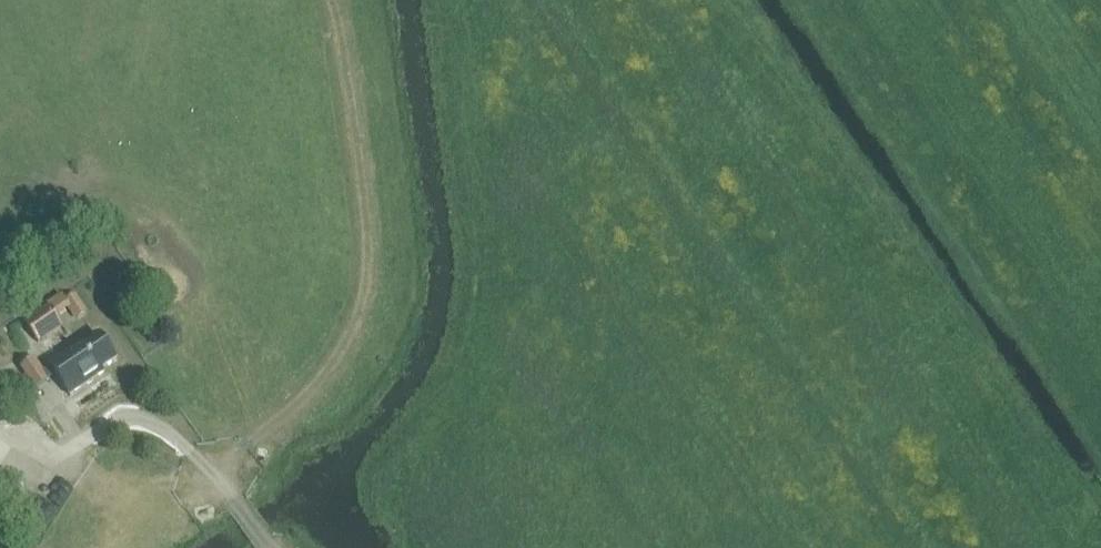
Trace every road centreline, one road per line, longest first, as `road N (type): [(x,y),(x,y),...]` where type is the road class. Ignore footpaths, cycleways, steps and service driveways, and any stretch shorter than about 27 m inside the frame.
road 1 (track): [(268,533),(222,479),(150,420),(113,422),(62,452)]

